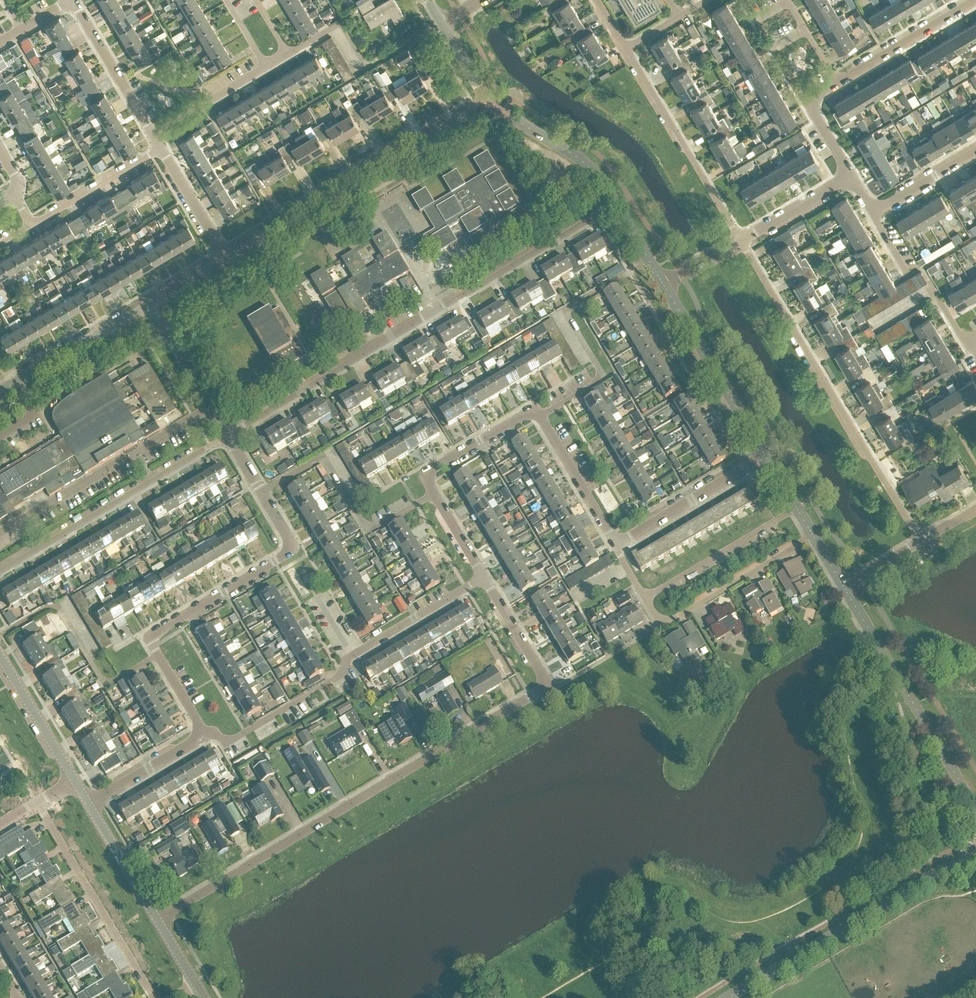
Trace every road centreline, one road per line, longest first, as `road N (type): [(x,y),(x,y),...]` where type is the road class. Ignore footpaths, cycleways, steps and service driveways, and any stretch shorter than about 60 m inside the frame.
road 1 (residential): [(158,922),(534,691),(533,671),(483,577)]
road 2 (residential): [(616,206),(227,436)]
road 3 (residential): [(204,736),(154,637),(291,548),(227,436)]
road 4 (residential): [(740,240),(921,542)]
road 5 (unclassified): [(226,258),(488,100)]
road 6 (unclassified): [(732,997),(975,851)]
road 7 (residential): [(0,572),(227,436)]
road 8 (tertiary): [(975,810),(844,588)]
road 9 (residential): [(483,577),(426,478),(523,415),(541,417)]
road 10 (residential): [(0,534),(210,408)]
road 11 (residential): [(153,997),(37,804)]
road 12 (residential): [(625,47),(740,240)]
road 13 (residential): [(645,599),(658,619),(670,622),(813,537)]
road 14 (tertiary): [(765,456),(662,284)]
road 15 (residential): [(351,656),(338,678),(235,740),(204,736)]
road 16 (residential): [(797,509),(645,599)]
road 17 (residential): [(616,546),(765,456)]
road 18 (tertiary): [(616,206),(595,172),(488,100)]
road 19 (residential): [(838,82),(975,0)]
road 20 (unclassified): [(13,385),(149,304)]
road 21 (residential): [(152,134),(72,0)]
road 22 (residential): [(351,656),(483,577)]
road 23 (residential): [(31,224),(161,148)]
road 24 (residential): [(616,546),(541,417)]
road 25 (unclassified): [(73,780),(0,657)]
road 26 (unclassified): [(158,922),(89,806)]
road 27 (residential): [(89,806),(204,736)]
road 28 (residential): [(152,134),(266,66)]
road 29 (residential): [(226,258),(161,148)]
road 30 (residential): [(740,240),(848,174)]
road 31 (residential): [(210,408),(149,304)]

